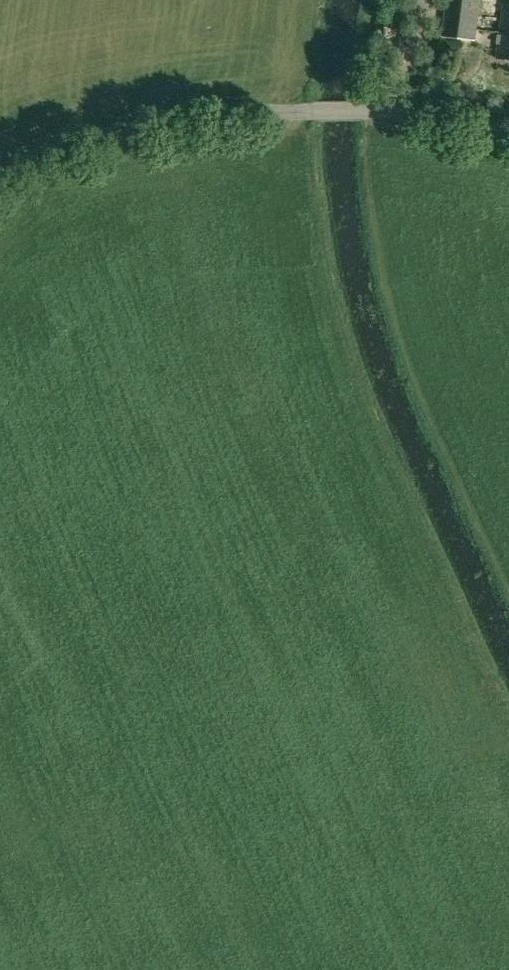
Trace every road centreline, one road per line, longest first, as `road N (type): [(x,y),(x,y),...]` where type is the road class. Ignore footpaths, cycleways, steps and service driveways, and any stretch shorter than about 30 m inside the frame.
road 1 (unclassified): [(0,189),(85,145),(270,117),(367,114),(508,131)]

